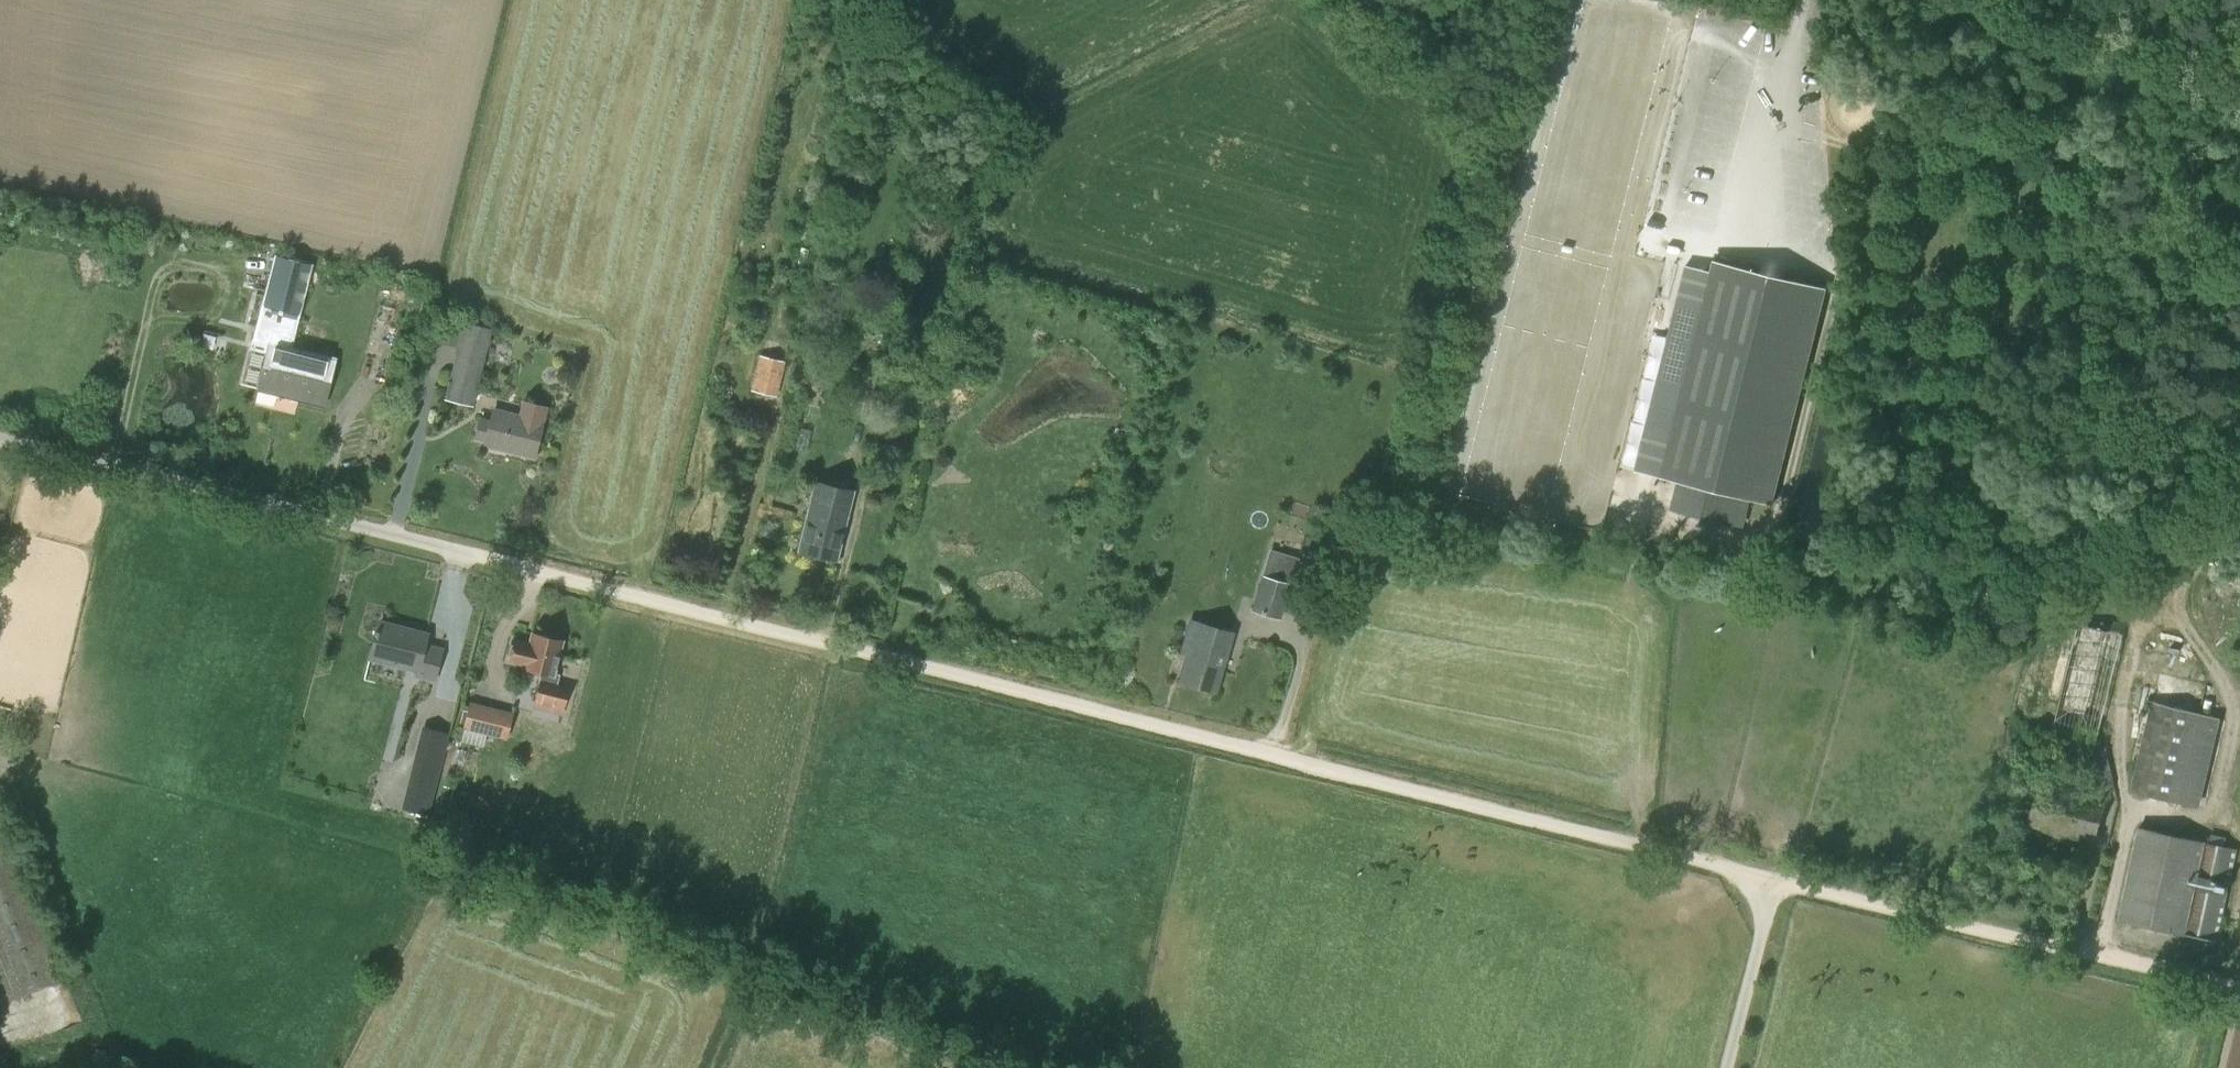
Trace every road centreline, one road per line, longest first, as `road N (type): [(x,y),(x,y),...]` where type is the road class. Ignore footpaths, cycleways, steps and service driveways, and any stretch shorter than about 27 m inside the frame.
road 1 (track): [(481,558),(2239,989)]
road 2 (unclassified): [(481,558),(0,441)]

